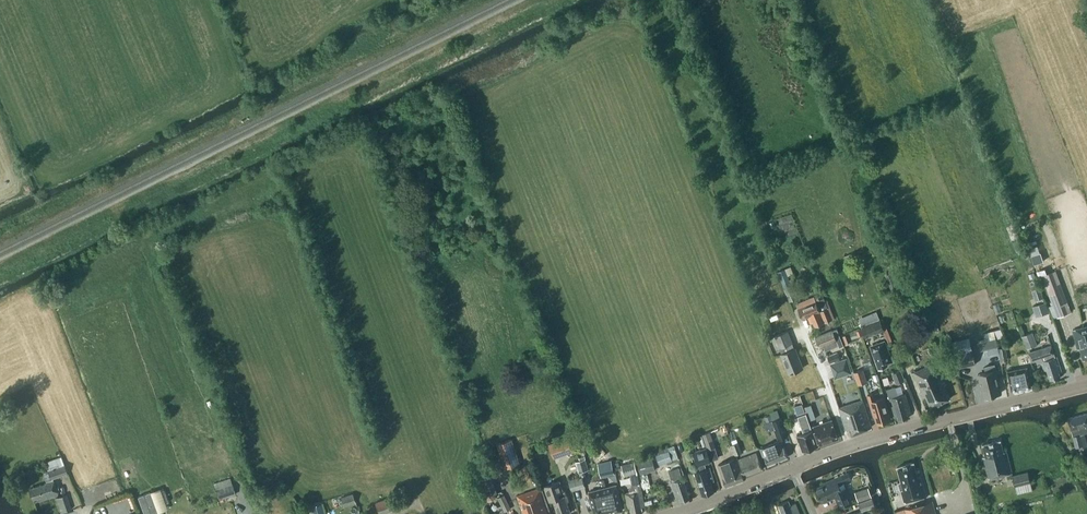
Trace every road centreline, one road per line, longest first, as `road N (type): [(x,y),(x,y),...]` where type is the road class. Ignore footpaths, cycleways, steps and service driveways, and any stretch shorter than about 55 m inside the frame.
road 1 (residential): [(793,467),(1086,384)]
road 2 (residential): [(672,513),(793,467)]

